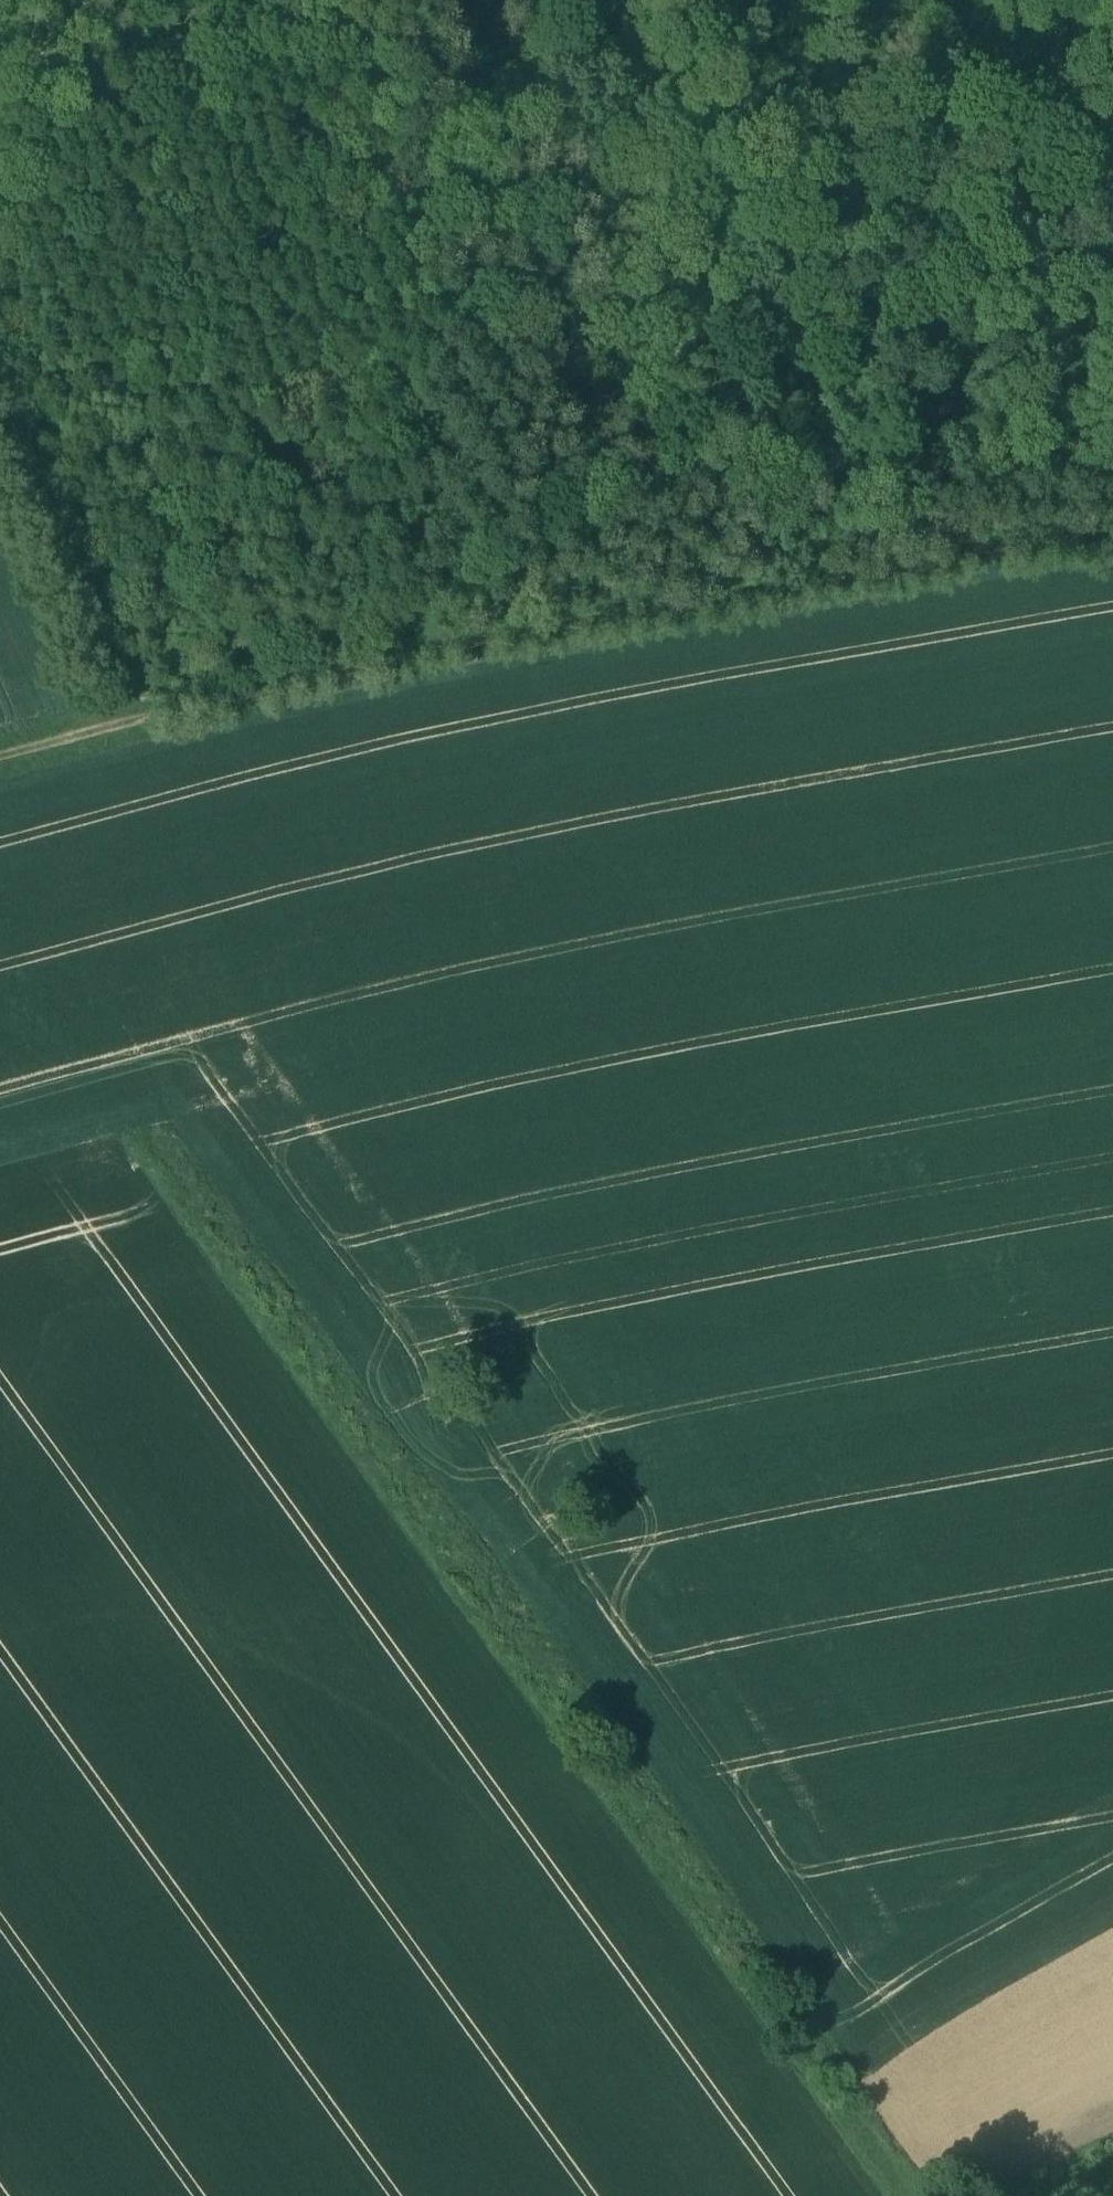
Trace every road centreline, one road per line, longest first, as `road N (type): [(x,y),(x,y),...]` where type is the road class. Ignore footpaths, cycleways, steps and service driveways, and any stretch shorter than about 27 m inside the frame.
road 1 (track): [(1112,531),(486,651),(0,770)]
road 2 (track): [(967,2194),(1112,2126)]

